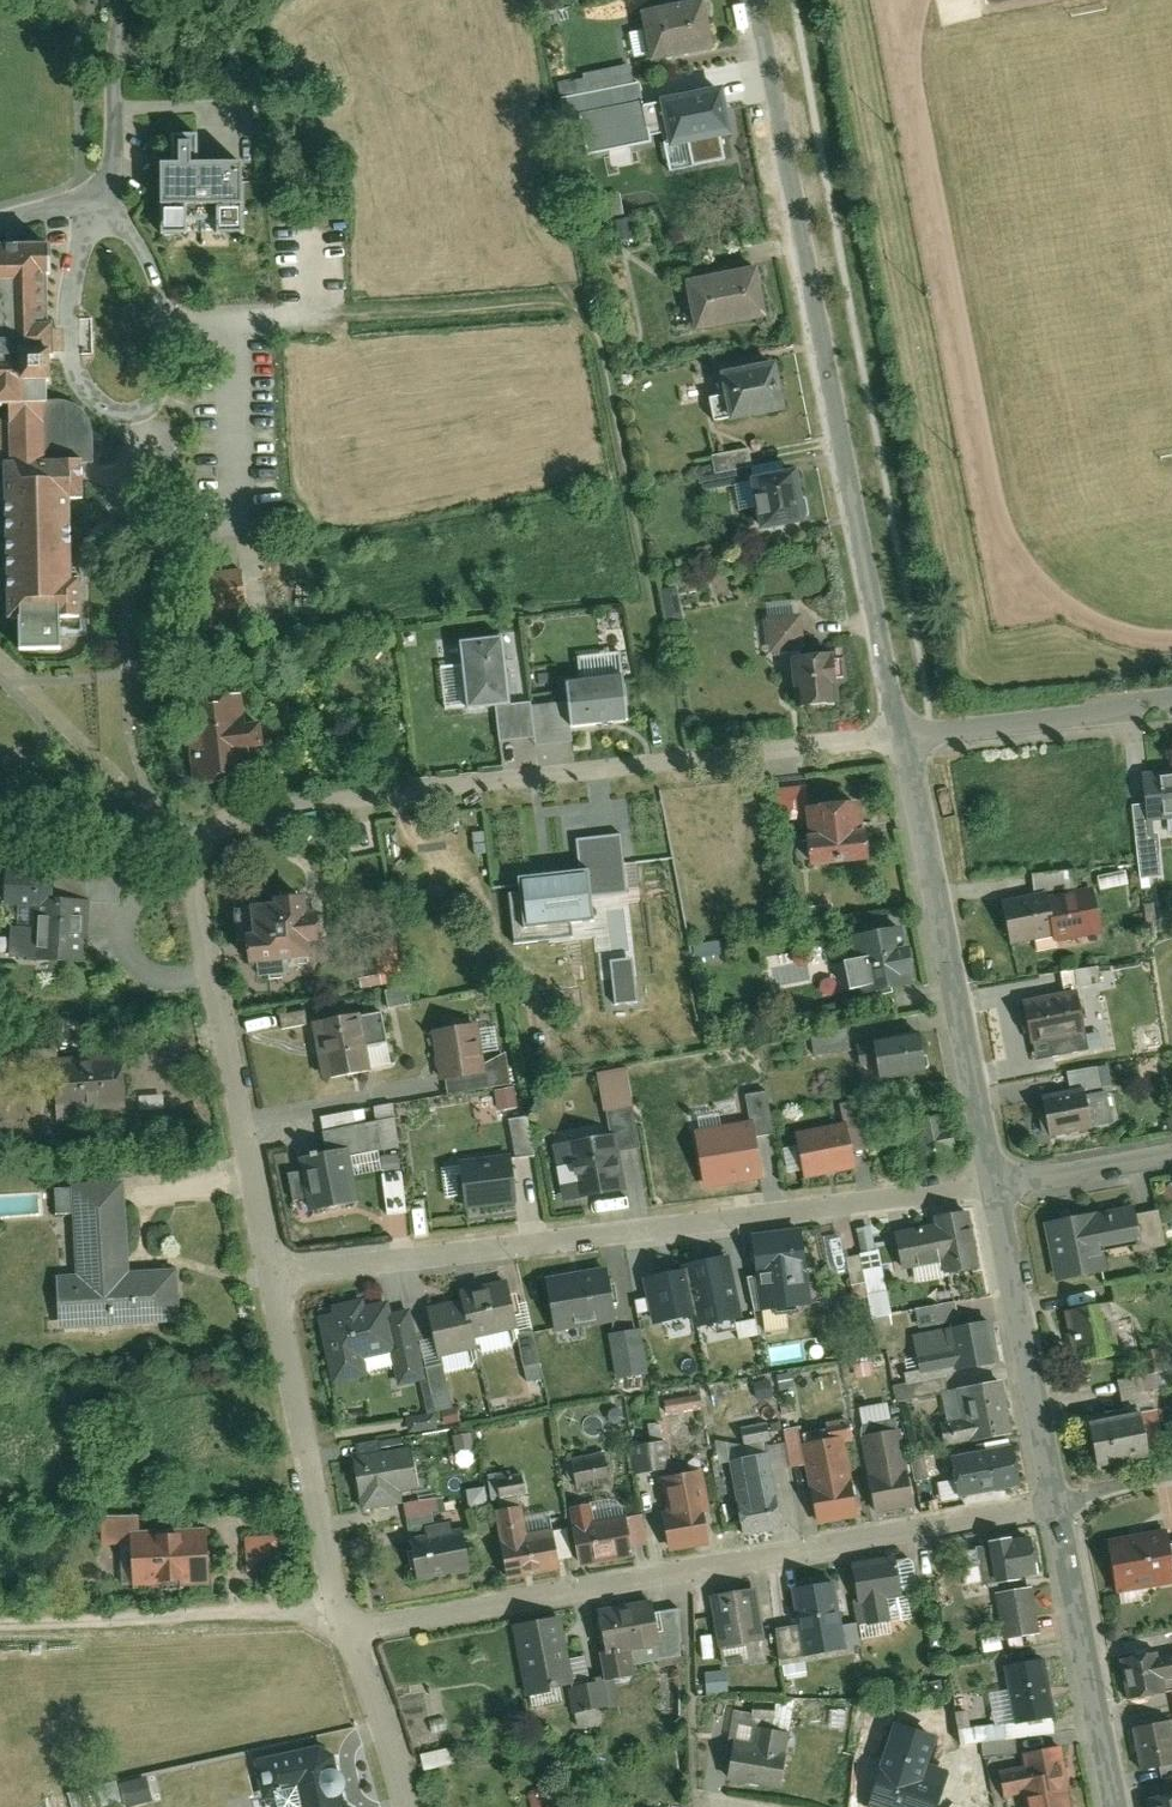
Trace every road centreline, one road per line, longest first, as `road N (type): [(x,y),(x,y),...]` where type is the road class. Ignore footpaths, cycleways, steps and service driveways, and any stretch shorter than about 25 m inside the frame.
road 1 (residential): [(754,0),(897,736)]
road 2 (residential): [(271,1273),(990,1184)]
road 3 (residential): [(352,1630),(1025,1508),(1050,1496)]
road 4 (residential): [(897,736),(252,810),(201,841)]
road 5 (residential): [(897,736),(990,1184)]
road 6 (residential): [(271,1273),(198,907),(201,841)]
road 7 (residential): [(352,1630),(339,1609),(271,1273)]
road 8 (residential): [(990,1184),(1050,1496)]
road 9 (residential): [(1050,1496),(1109,1806)]
road 10 (residential): [(126,0),(115,43),(113,181),(0,219)]
road 11 (residential): [(1171,704),(897,736)]
road 12 (track): [(201,841),(181,816),(0,806)]
road 13 (residential): [(407,1806),(352,1630)]
road 14 (residential): [(990,1184),(1171,1150)]
road 15 (residential): [(1171,1476),(1050,1496)]

